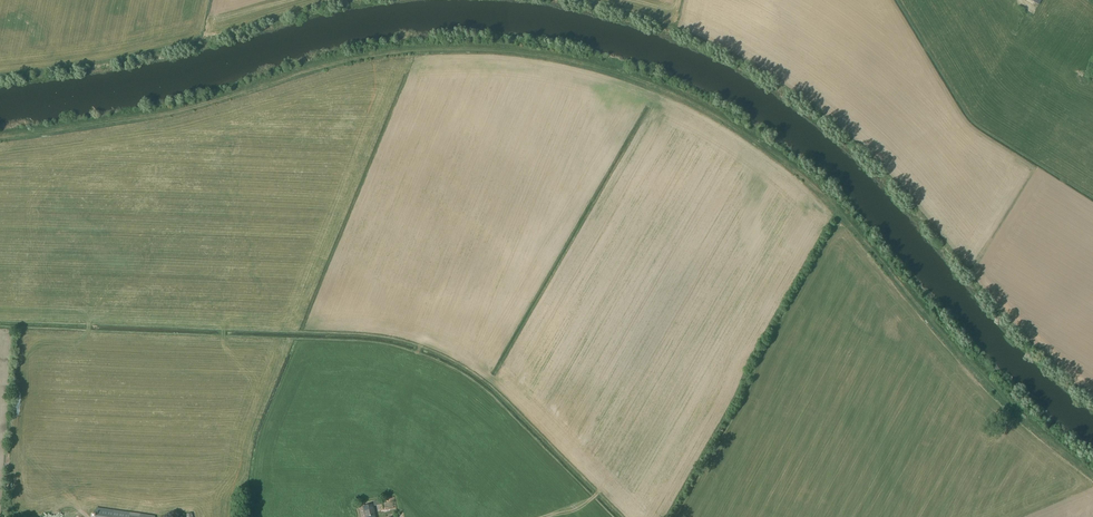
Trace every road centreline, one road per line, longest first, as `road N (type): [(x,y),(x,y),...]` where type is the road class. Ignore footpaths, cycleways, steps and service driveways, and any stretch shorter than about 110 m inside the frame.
road 1 (track): [(1092,475),(996,389),(825,197),(730,124),(620,73),(510,53),(391,53),(175,112),(0,138)]

